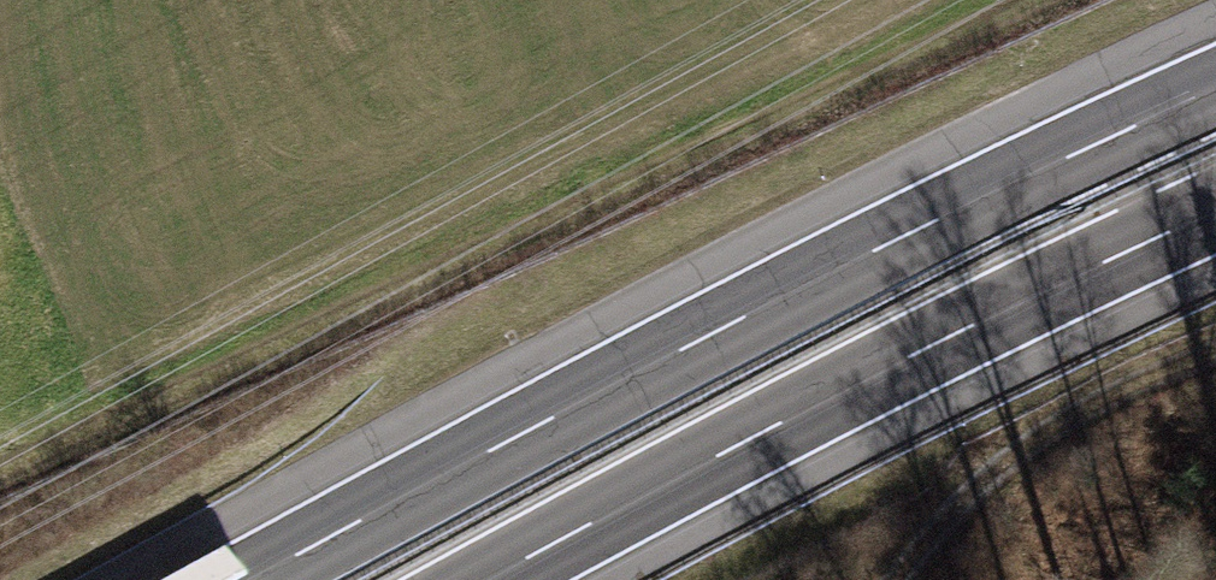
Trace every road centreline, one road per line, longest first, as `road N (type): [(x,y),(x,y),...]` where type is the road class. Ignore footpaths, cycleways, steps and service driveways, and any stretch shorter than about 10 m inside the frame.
road 1 (track): [(0,489),(1015,0)]
road 2 (motorway): [(1215,87),(885,243),(248,579)]
road 3 (motorway): [(492,579),(917,356),(1215,214)]
road 4 (track): [(1215,350),(1098,397),(944,515),(904,579)]

